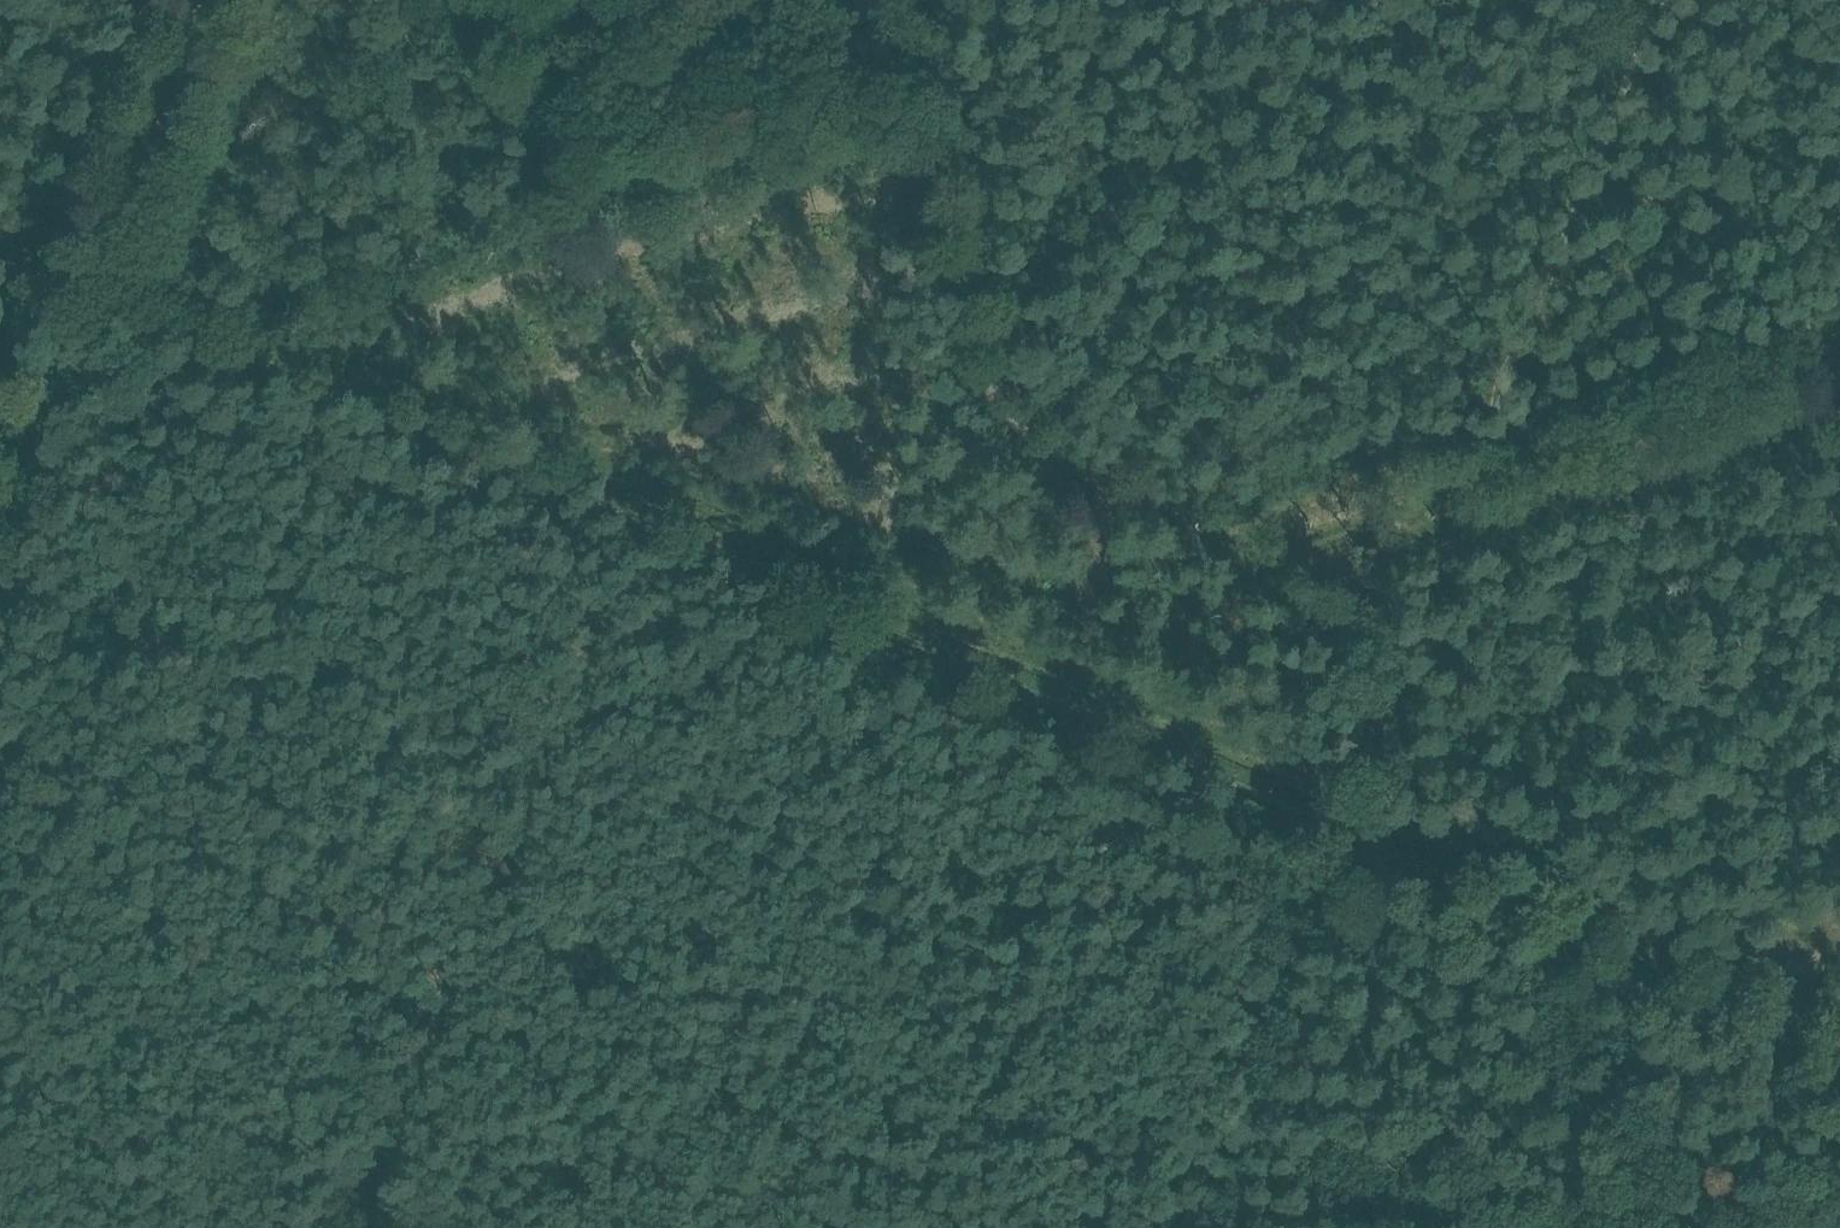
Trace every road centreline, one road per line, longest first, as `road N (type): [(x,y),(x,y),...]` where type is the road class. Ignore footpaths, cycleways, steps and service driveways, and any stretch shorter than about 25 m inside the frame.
road 1 (track): [(1338,829),(107,285)]
road 2 (track): [(1839,1047),(1338,829)]
road 3 (track): [(1839,358),(1467,489)]
road 4 (track): [(223,0),(107,285)]
road 5 (track): [(107,285),(0,515)]

